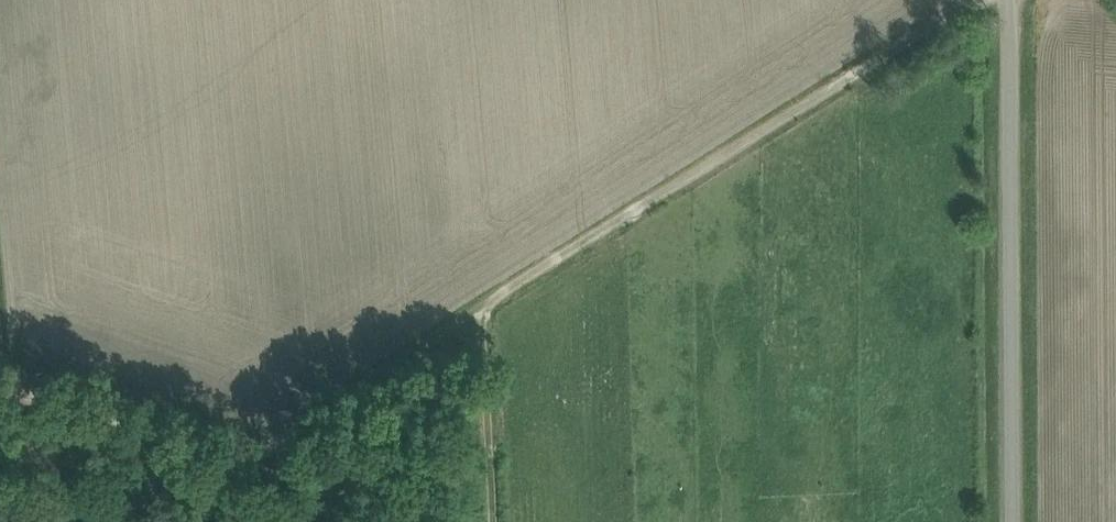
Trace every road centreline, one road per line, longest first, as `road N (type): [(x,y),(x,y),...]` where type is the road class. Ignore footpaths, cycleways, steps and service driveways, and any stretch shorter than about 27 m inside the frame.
road 1 (track): [(994,0),(713,169),(271,459)]
road 2 (unclassified): [(1019,521),(1010,0)]
road 3 (track): [(271,459),(232,454),(0,379)]
road 4 (track): [(489,520),(271,459)]
road 5 (track): [(489,312),(489,520)]

